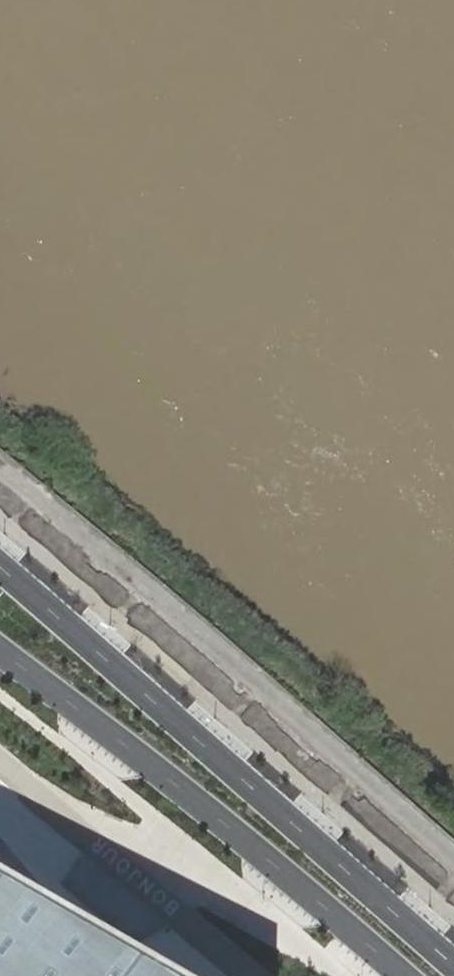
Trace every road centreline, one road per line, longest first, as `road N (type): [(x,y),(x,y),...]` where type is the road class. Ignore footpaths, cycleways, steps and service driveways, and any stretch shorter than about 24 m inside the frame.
road 1 (primary): [(453,965),(0,567)]
road 2 (primary): [(0,647),(404,975)]

